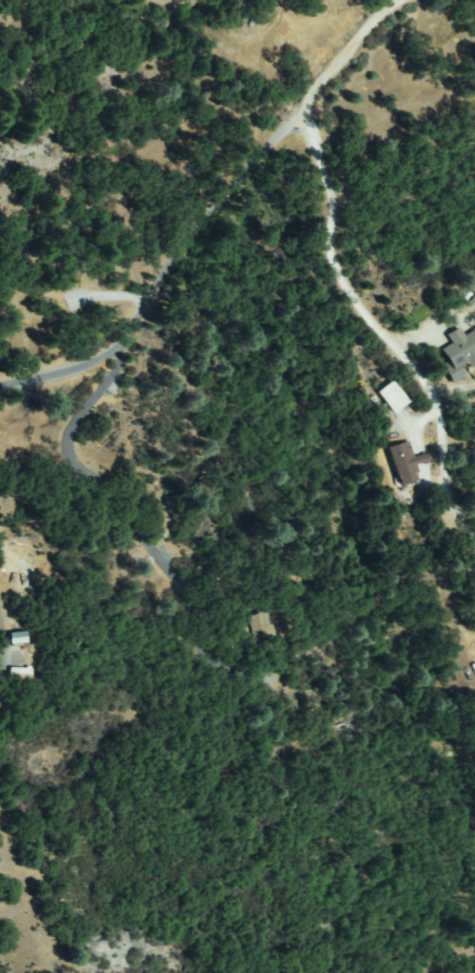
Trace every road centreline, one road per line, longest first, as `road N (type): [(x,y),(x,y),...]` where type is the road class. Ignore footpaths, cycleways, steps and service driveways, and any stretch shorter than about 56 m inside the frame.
road 1 (residential): [(401,0),(317,86),(304,121),(326,196),(332,266),(431,397),(443,494),(474,551)]

